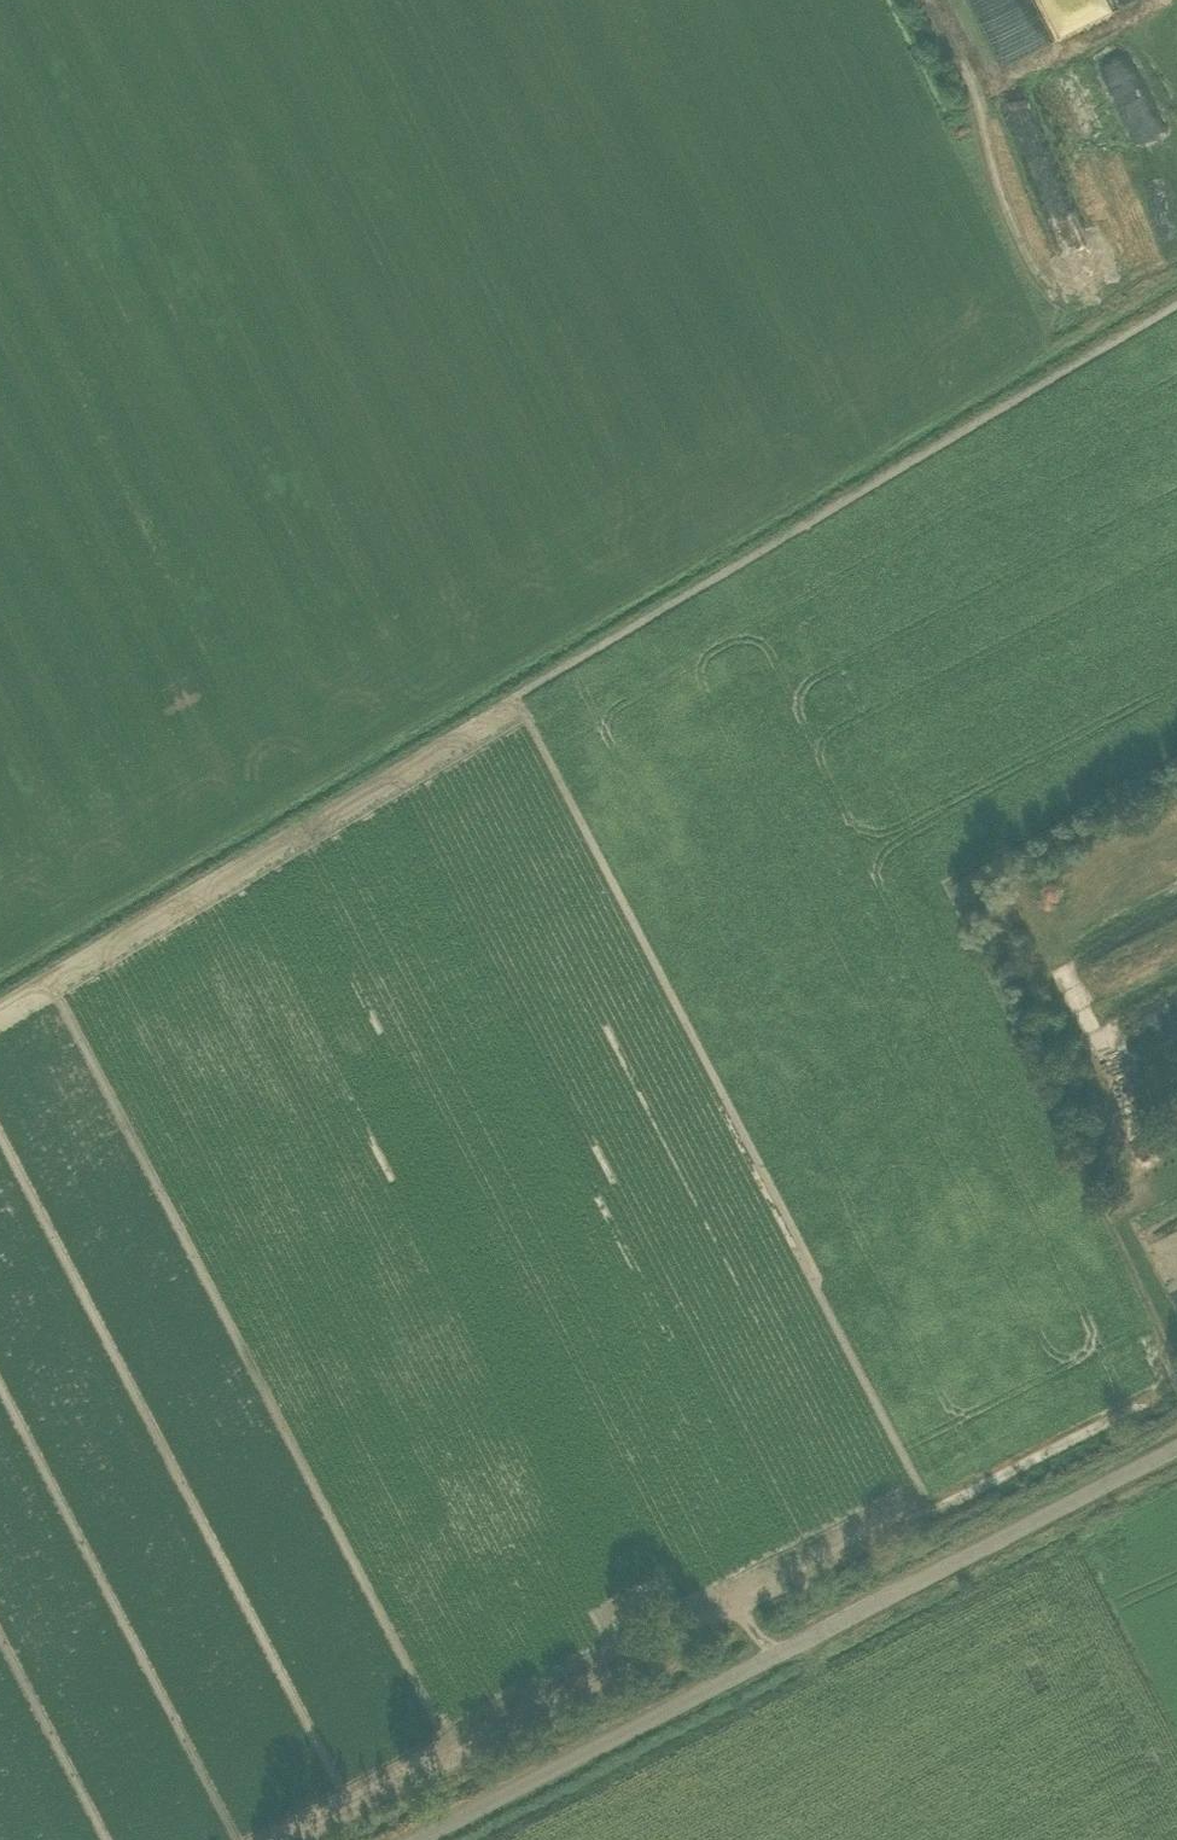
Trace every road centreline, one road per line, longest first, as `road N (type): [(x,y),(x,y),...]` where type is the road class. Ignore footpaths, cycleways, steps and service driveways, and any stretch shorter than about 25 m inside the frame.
road 1 (unclassified): [(429,1839),(1176,1455)]

